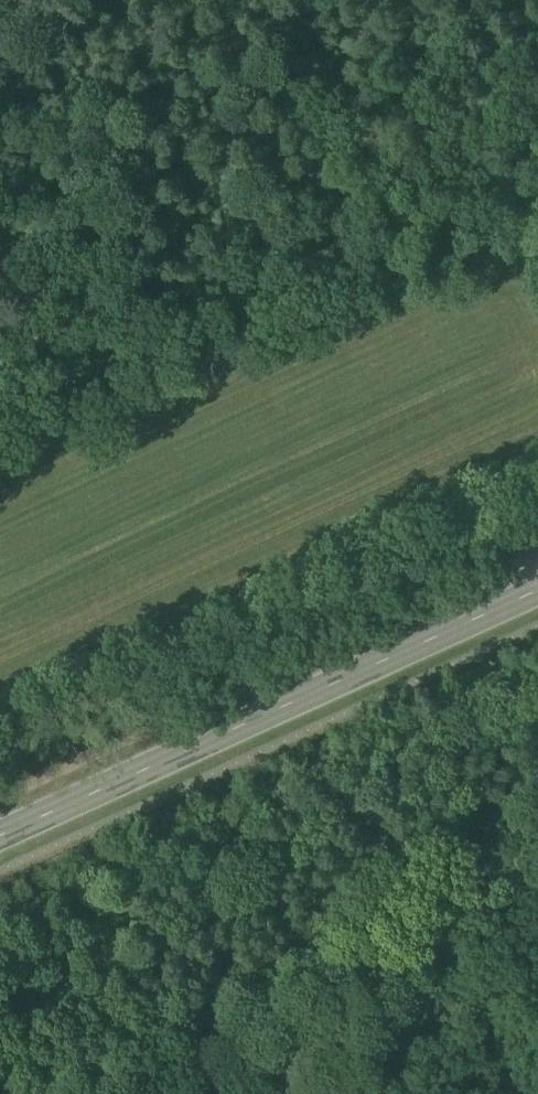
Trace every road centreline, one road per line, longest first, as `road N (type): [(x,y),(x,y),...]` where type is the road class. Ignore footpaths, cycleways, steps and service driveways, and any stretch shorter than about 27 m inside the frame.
road 1 (secondary): [(0,843),(537,598)]

